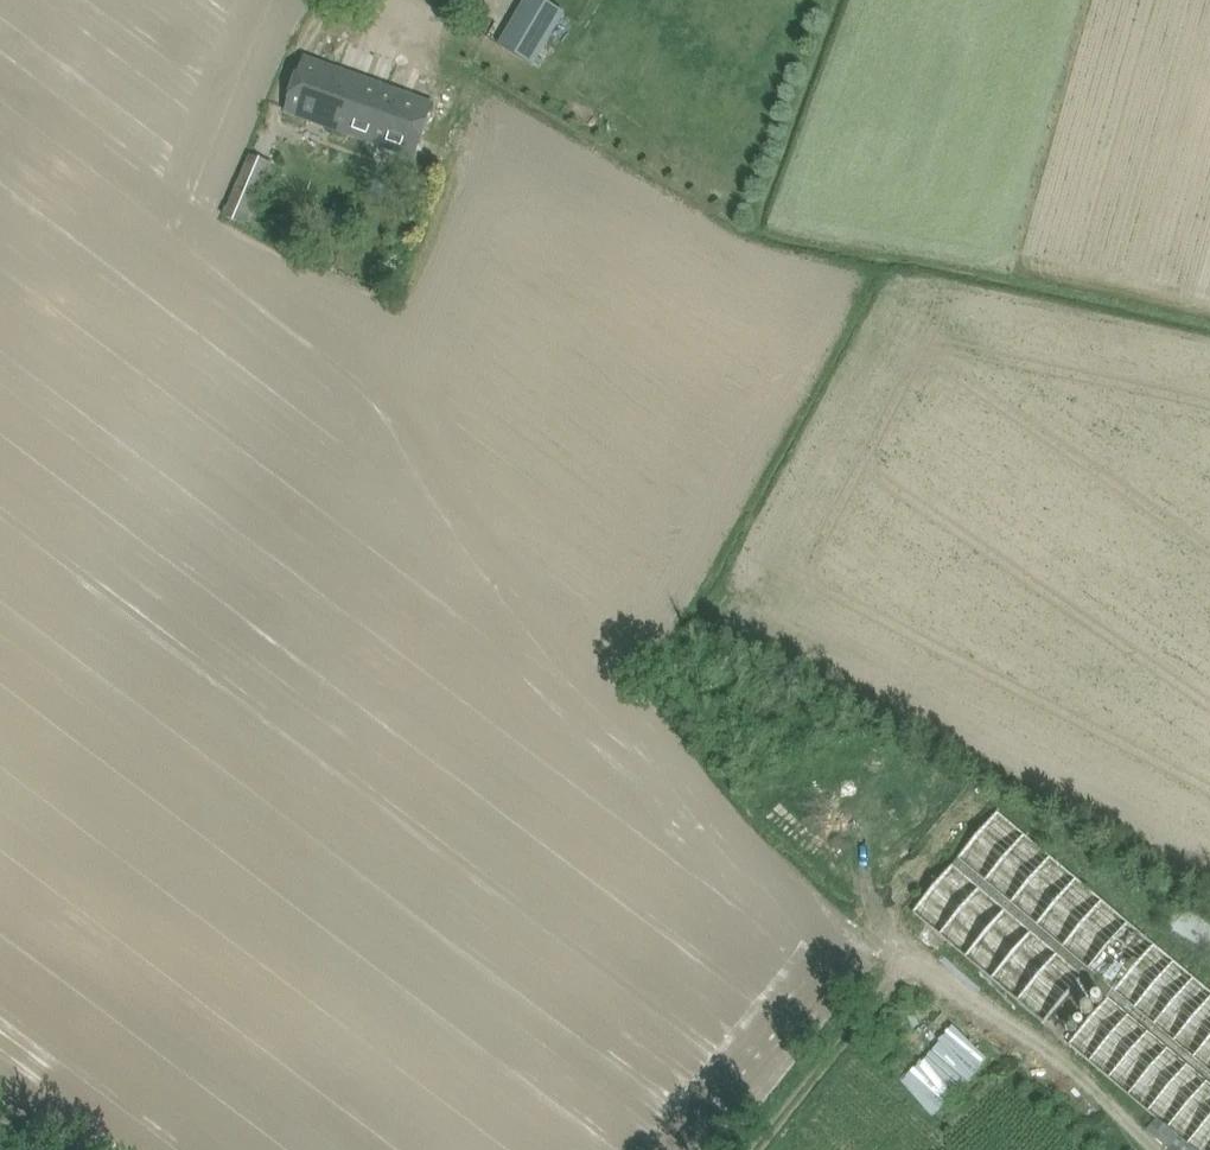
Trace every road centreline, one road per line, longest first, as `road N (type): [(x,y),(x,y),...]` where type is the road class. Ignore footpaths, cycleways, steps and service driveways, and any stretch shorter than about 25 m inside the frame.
road 1 (track): [(1153,1149),(909,939),(751,1149)]

